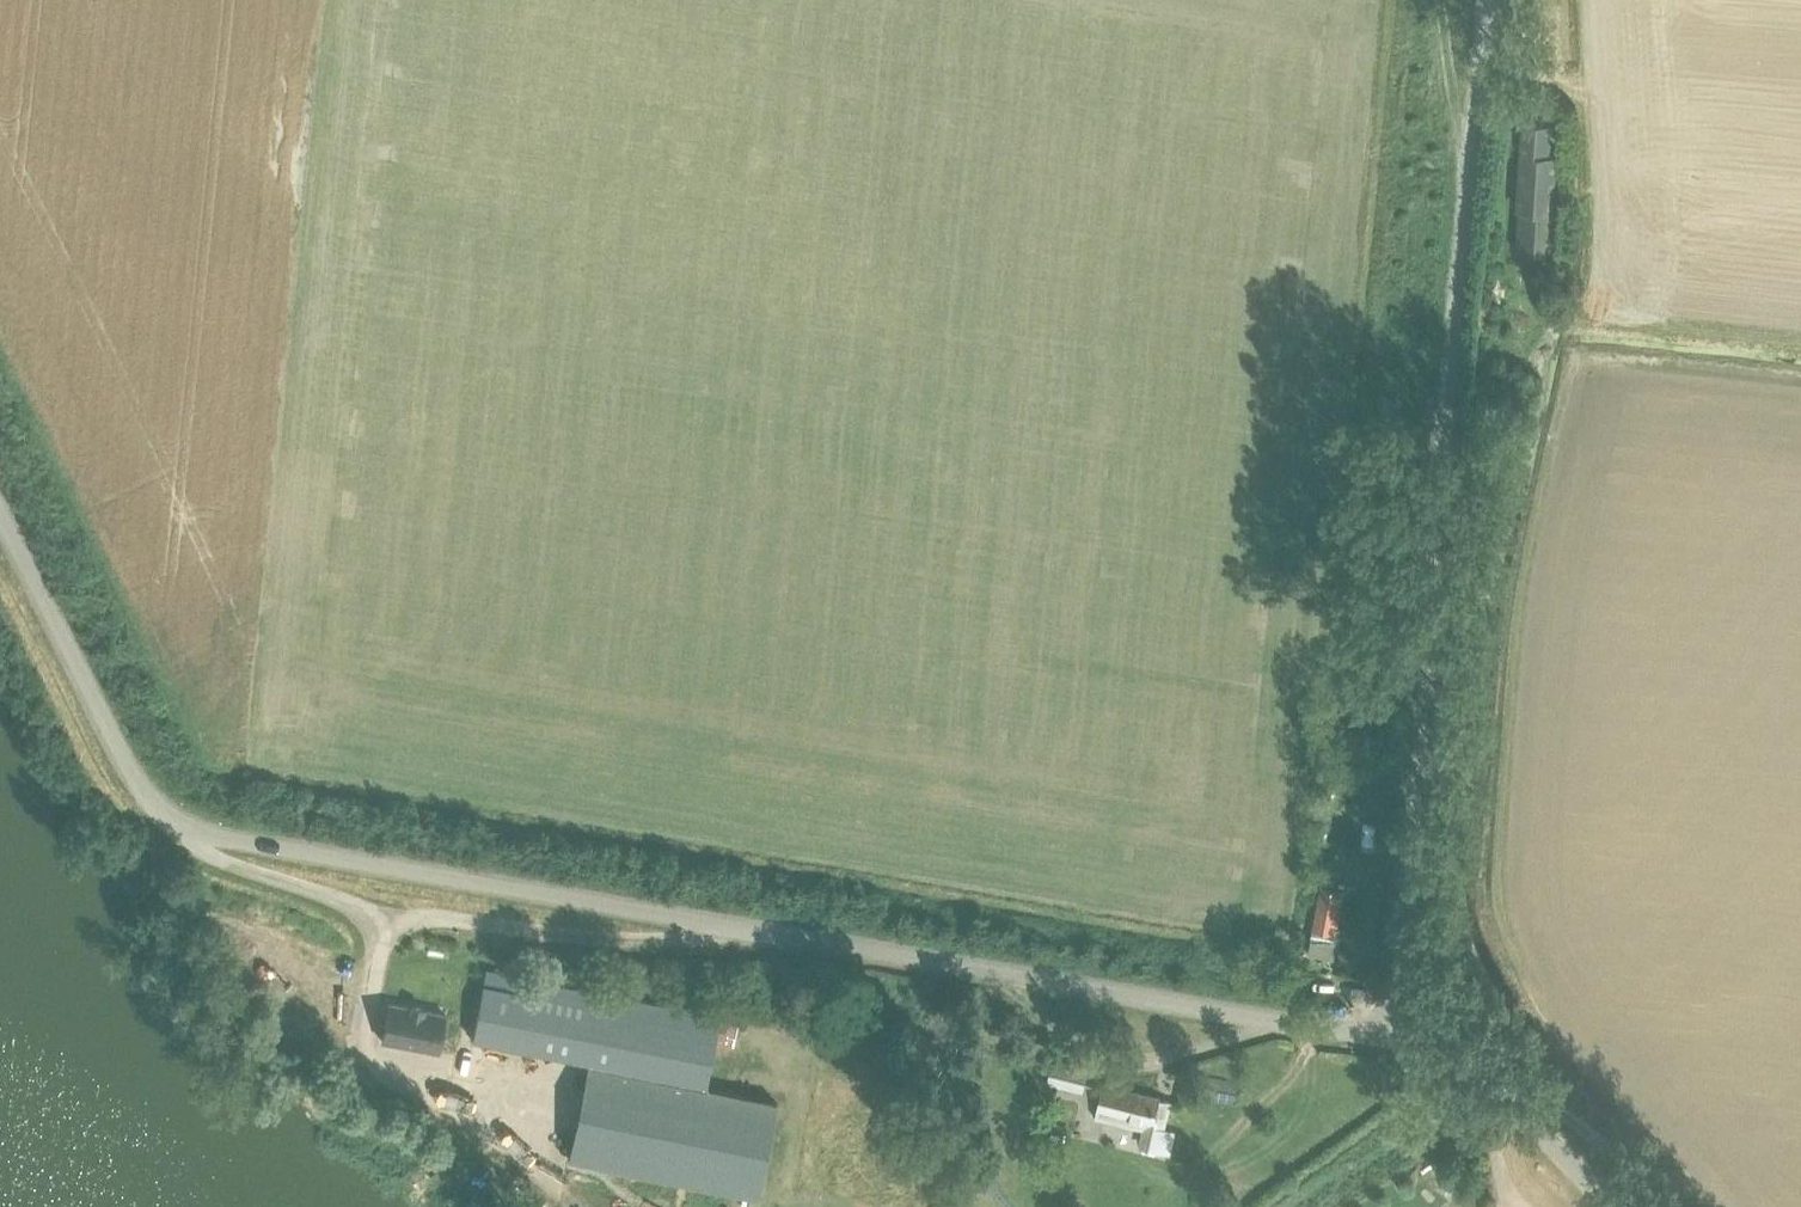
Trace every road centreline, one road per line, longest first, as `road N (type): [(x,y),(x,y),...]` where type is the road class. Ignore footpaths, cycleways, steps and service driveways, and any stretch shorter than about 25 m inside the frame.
road 1 (unclassified): [(1432,1027),(1329,1029),(186,827),(162,812),(130,770),(0,513)]
road 2 (unclassified): [(1432,1027),(1414,996),(1404,946),(1429,576),(1487,0)]
road 3 (unclassified): [(1613,1206),(1432,1027)]

